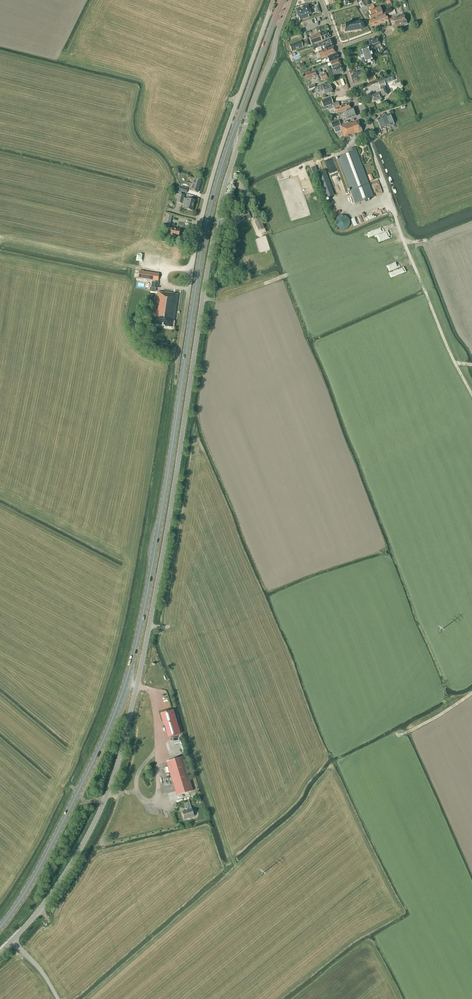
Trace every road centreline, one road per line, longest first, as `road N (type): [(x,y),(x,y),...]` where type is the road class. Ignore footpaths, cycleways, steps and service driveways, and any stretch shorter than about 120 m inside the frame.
road 1 (unclassified): [(0,953),(73,861),(117,767),(156,593),(218,212),(290,0)]
road 2 (primary): [(0,927),(102,743),(138,640),(210,210),(281,0)]
road 3 (unclassified): [(274,0),(207,197),(177,372)]
road 4 (residential): [(367,132),(321,0)]

